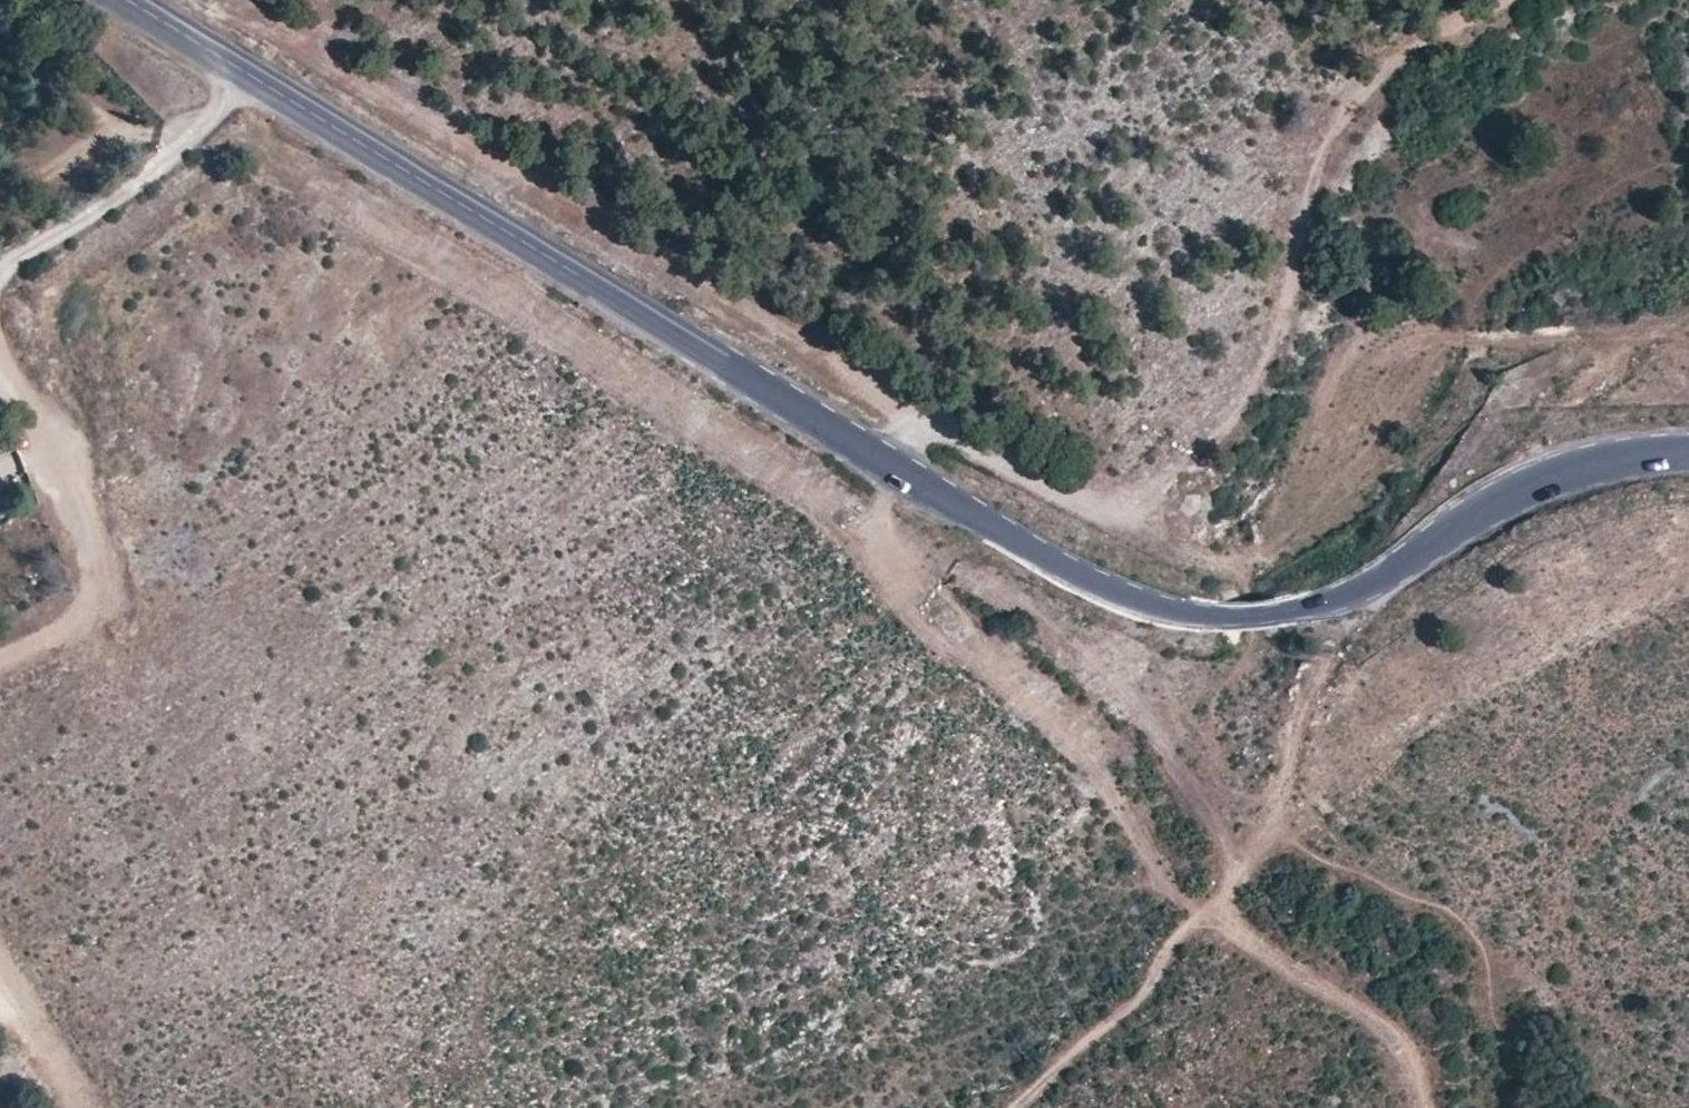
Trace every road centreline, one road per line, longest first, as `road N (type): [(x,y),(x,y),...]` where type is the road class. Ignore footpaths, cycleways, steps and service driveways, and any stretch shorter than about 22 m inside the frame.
road 1 (primary): [(1688,450),(1600,461),(1541,480),(1471,513),(1356,596),(1310,611),(1209,618),(1132,597),(1050,562),(122,0)]
road 2 (track): [(888,464),(943,420),(1107,517),(1202,452),(1280,343),(1323,151),(1379,84),(1500,0)]
road 3 (track): [(888,464),(874,539),(913,608),(1036,708),(1096,769),(1163,879),(1311,982),(1386,1013),(1426,1071),(1433,1107)]
road 4 (track): [(1016,1107),(1141,995),(1180,935),(1253,852),(1287,774)]
road 5 (track): [(0,386),(88,544),(86,602),(61,626),(0,660)]
road 6 (track): [(244,73),(203,129),(110,203),(0,266)]
road 7 (track): [(0,975),(76,1107)]

